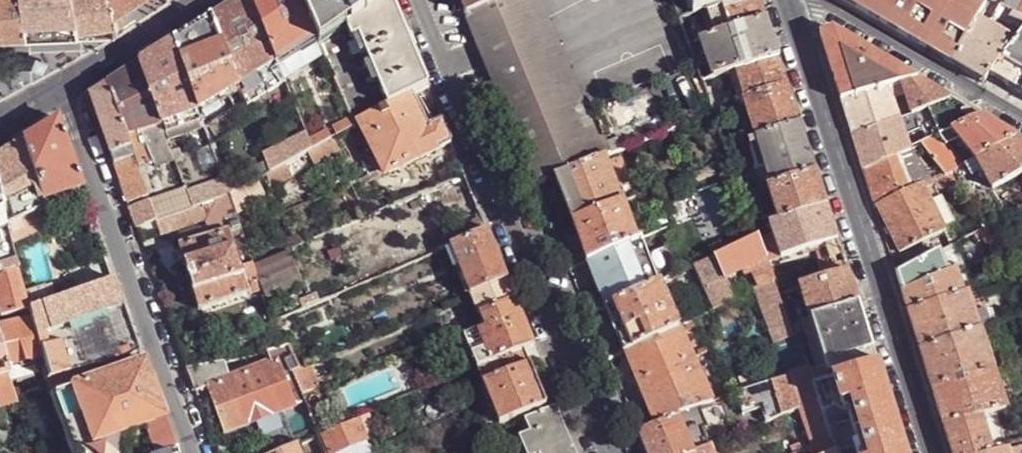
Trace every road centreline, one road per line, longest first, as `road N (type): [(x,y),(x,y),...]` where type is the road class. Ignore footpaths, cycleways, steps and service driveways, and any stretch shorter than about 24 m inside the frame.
road 1 (residential): [(423,0),(610,452)]
road 2 (residential): [(790,0),(933,452)]
road 3 (residential): [(63,86),(199,452)]
road 4 (residential): [(1021,125),(809,0)]
road 5 (tertiary): [(63,86),(200,0)]

